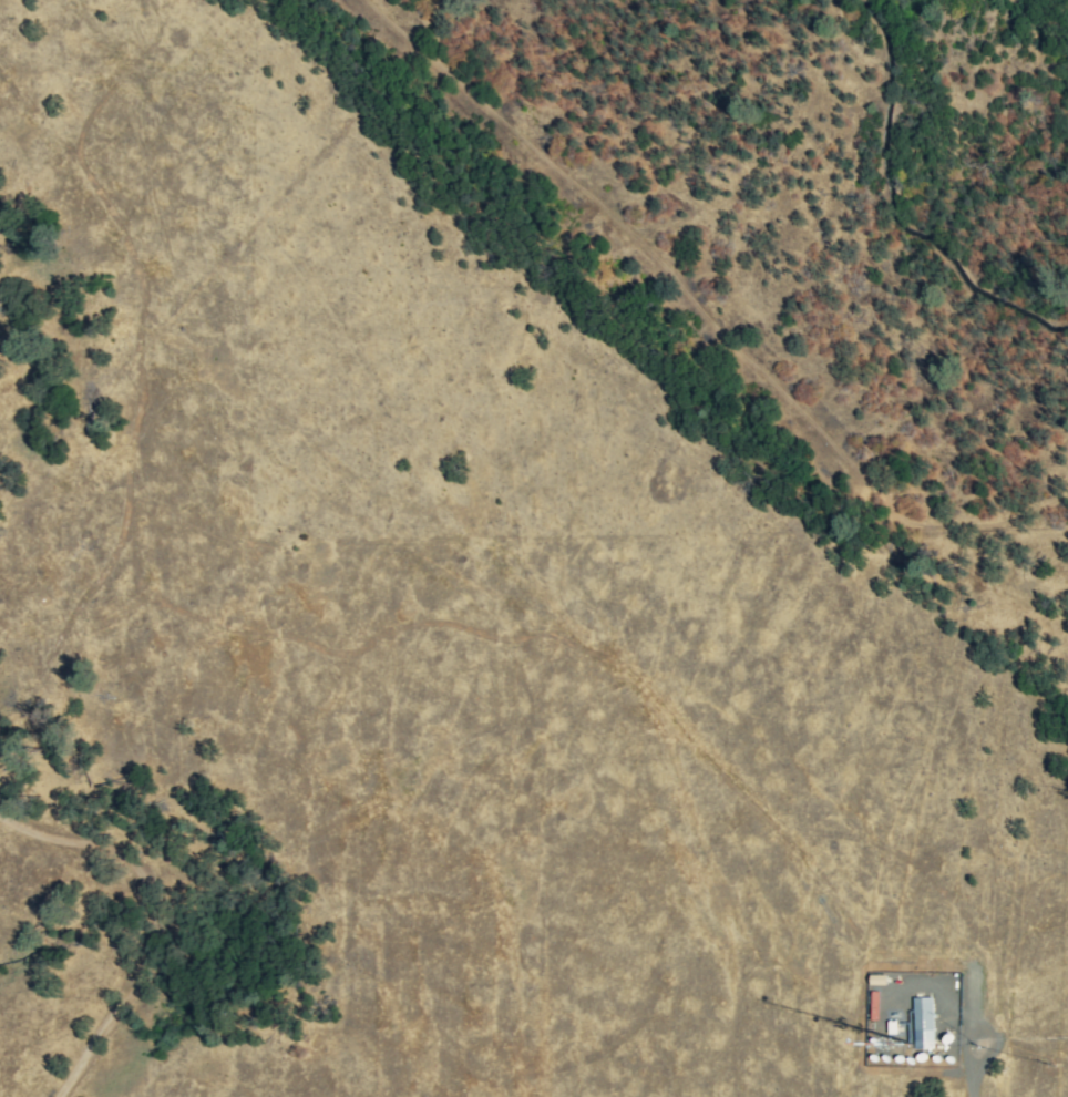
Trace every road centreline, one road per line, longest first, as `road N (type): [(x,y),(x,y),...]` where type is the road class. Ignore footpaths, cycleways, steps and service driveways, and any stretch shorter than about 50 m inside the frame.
road 1 (track): [(60,1096),(161,957),(158,892),(135,858),(50,833),(0,806)]

